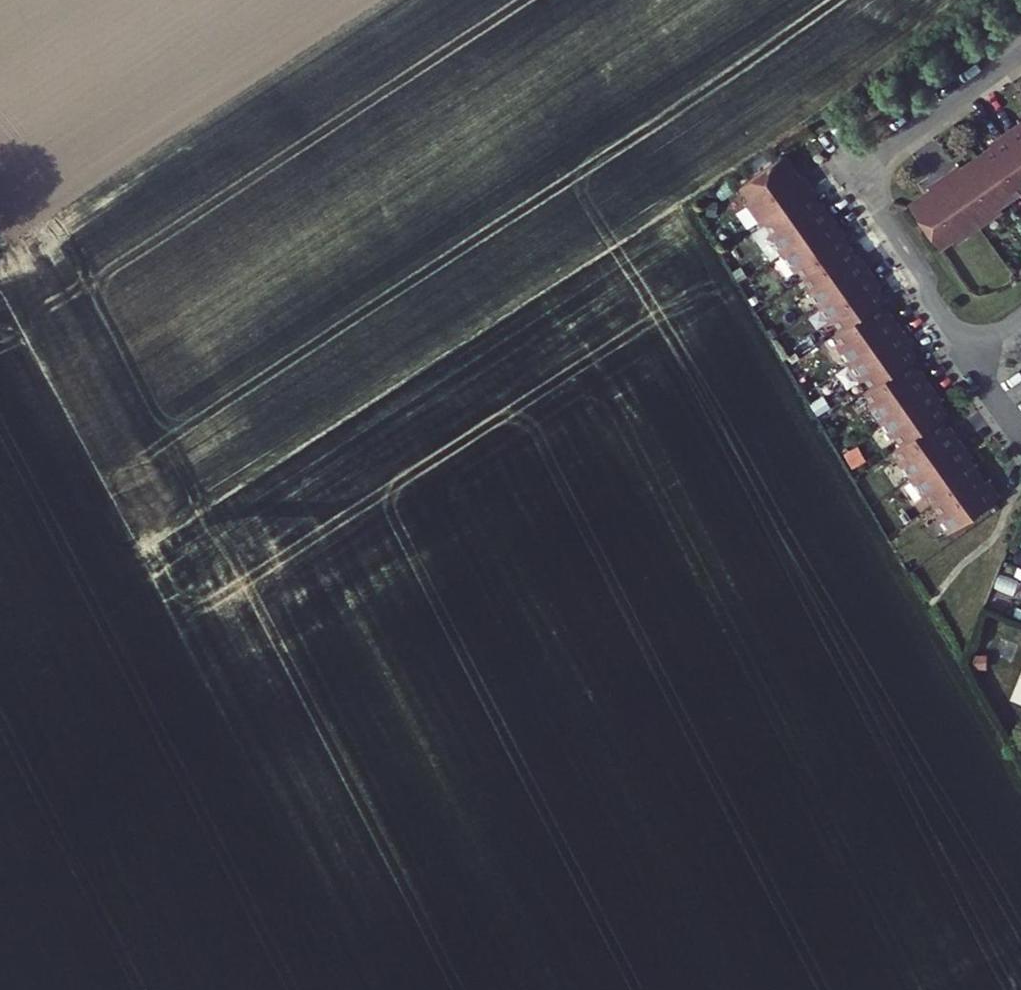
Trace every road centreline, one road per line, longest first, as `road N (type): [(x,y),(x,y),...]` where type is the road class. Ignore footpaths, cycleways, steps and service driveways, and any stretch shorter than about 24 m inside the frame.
road 1 (residential): [(1020,56),(893,149),(873,177),(875,208),(970,351)]

